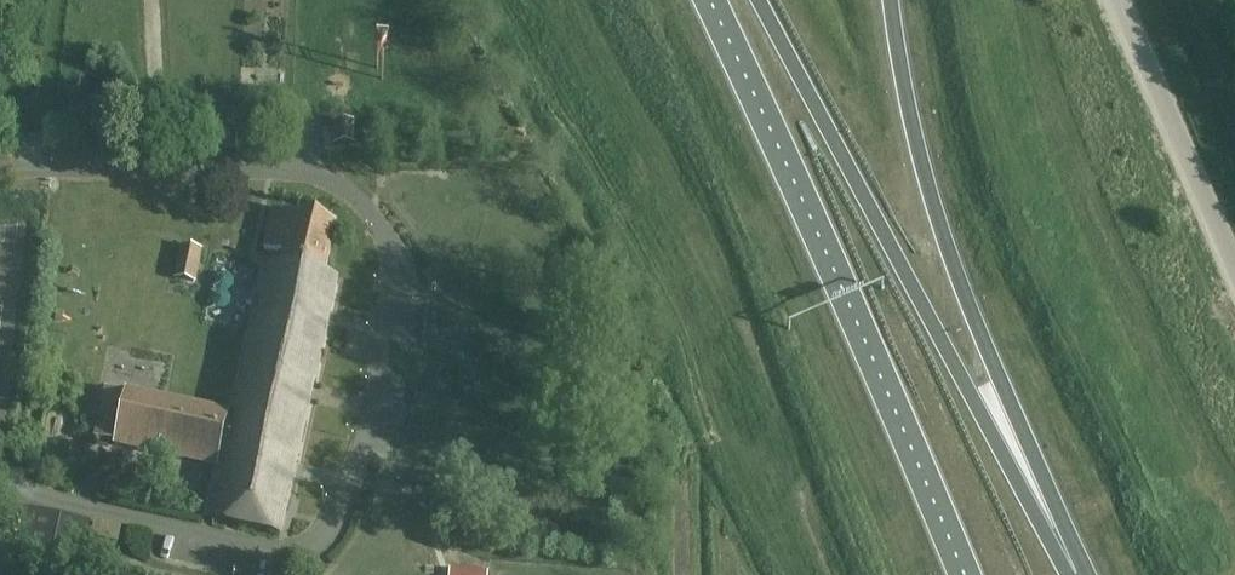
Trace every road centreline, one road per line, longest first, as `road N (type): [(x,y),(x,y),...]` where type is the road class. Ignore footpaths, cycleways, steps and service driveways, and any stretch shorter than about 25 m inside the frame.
road 1 (trunk): [(1076,574),(754,0)]
road 2 (trunk): [(715,0),(965,574)]
road 3 (trunk): [(1076,574),(962,301),(920,171),(888,0)]
road 4 (unclassified): [(1234,266),(1121,0)]

